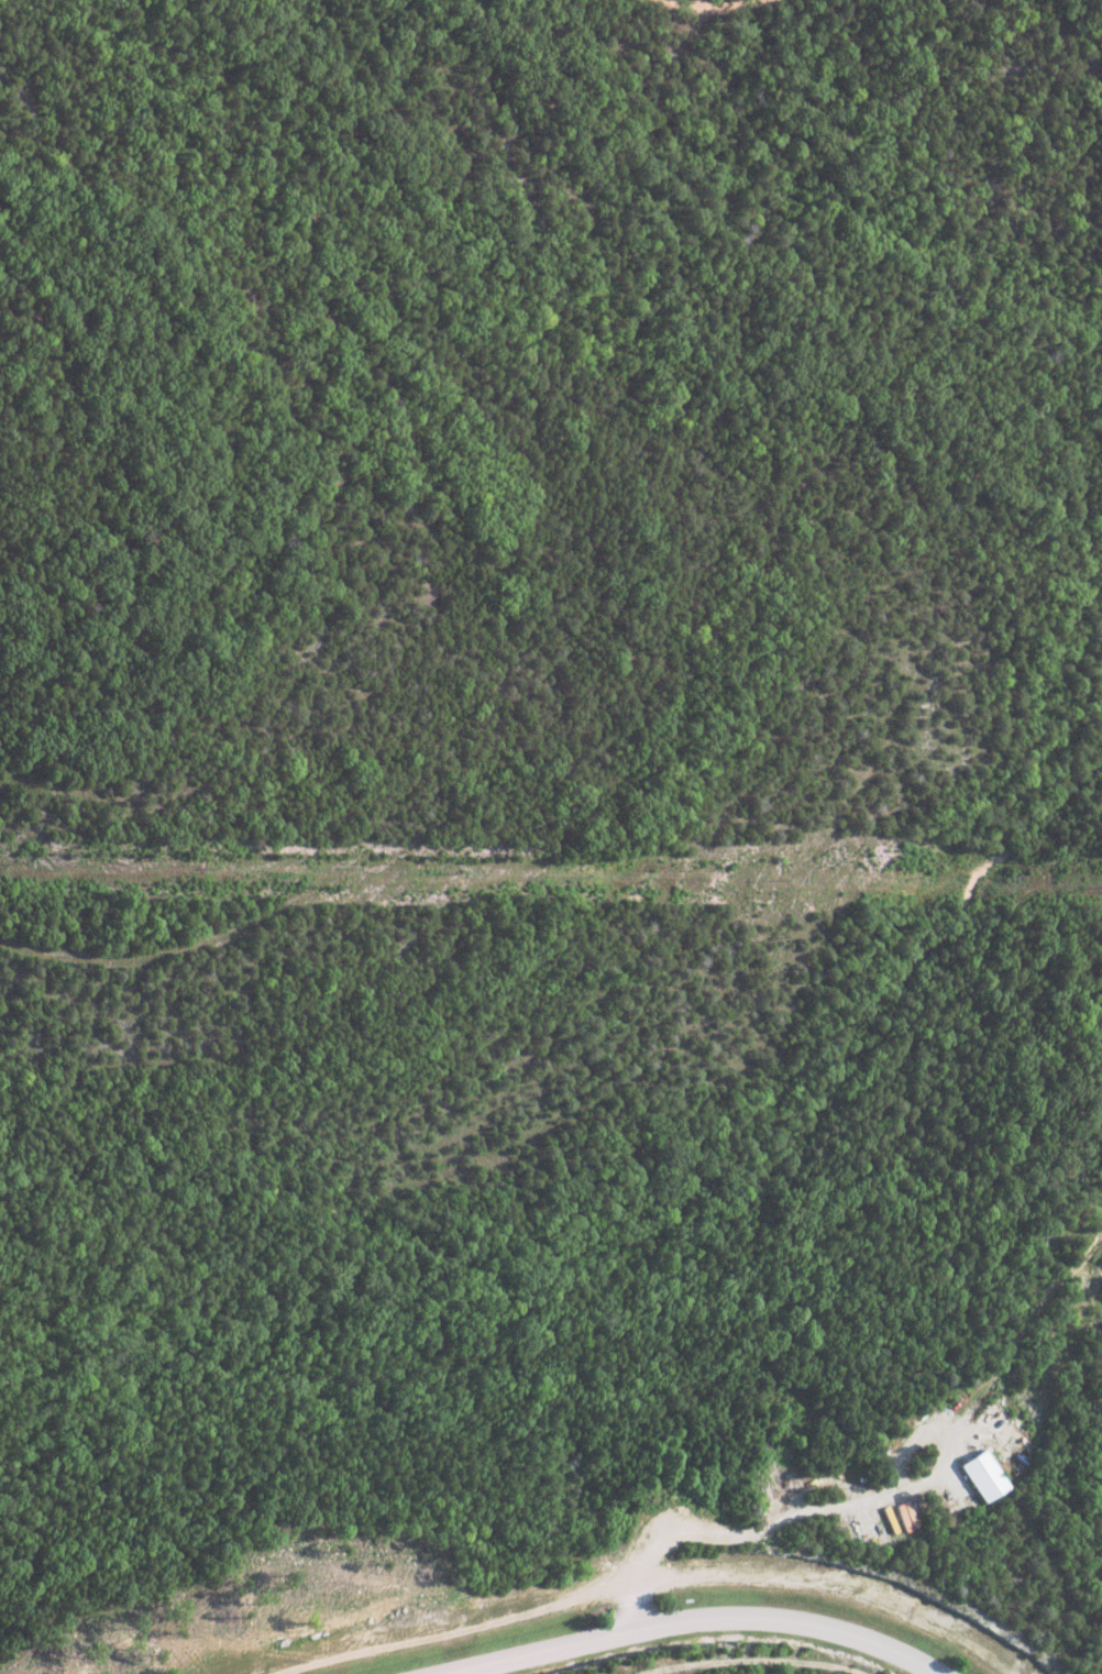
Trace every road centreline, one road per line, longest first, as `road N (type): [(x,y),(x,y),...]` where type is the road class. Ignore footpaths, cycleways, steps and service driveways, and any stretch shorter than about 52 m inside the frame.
road 1 (residential): [(954,1673),(879,1638),(758,1614),(630,1628),(432,1673)]

